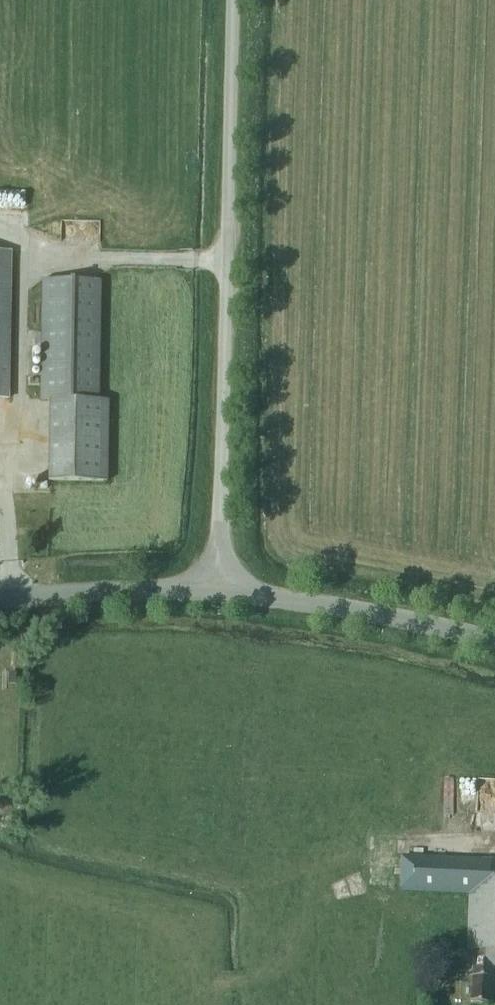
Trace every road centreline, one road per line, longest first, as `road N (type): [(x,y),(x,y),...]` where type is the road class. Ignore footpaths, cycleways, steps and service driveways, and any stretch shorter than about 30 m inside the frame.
road 1 (unclassified): [(223,594),(238,0)]
road 2 (tertiary): [(223,594),(370,612),(494,641)]
road 3 (tertiary): [(223,594),(0,600)]

